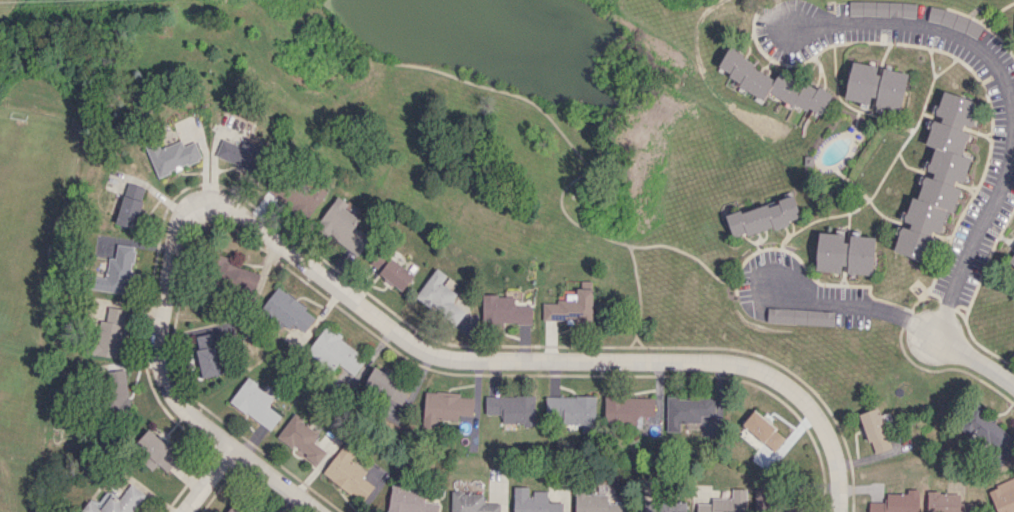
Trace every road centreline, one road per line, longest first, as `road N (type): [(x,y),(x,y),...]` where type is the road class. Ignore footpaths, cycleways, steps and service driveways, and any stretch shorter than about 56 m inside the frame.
road 1 (residential): [(841,511),(835,448),(800,395),(775,377),(730,365),(449,361),(426,352),(244,214),(206,197)]
road 2 (residential): [(941,336),(1013,148),(1009,80),(989,53),(955,34),(913,25),(780,26)]
road 3 (residential): [(319,511),(191,415),(163,381),(157,324),(172,220),(177,209),(206,197)]
road 4 (residential): [(1013,383),(899,315),(770,285)]

